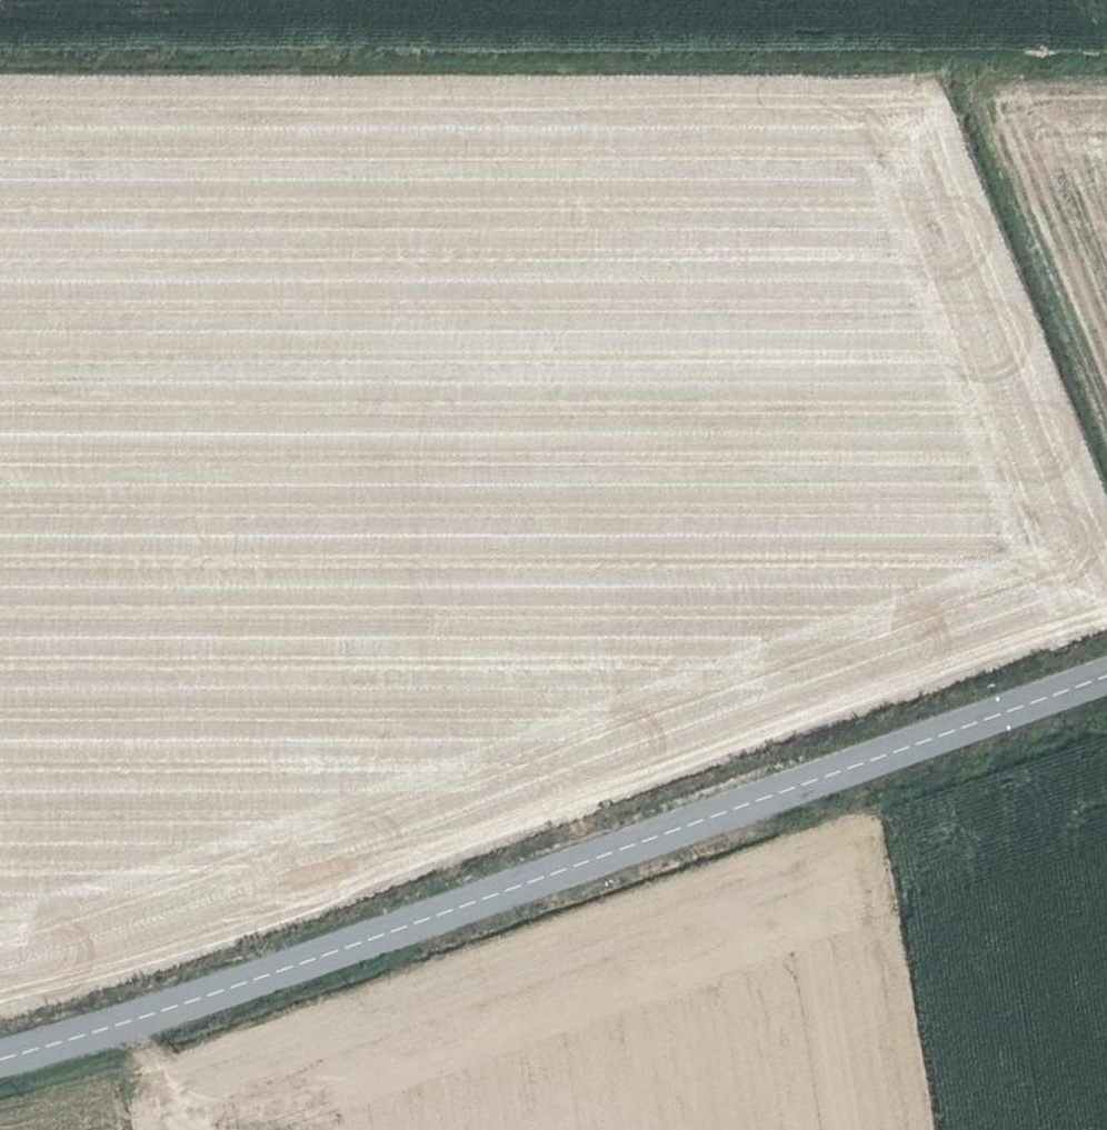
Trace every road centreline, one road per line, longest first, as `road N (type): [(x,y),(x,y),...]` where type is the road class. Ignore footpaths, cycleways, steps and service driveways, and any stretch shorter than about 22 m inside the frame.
road 1 (secondary): [(0,1063),(128,1025),(1106,675)]

